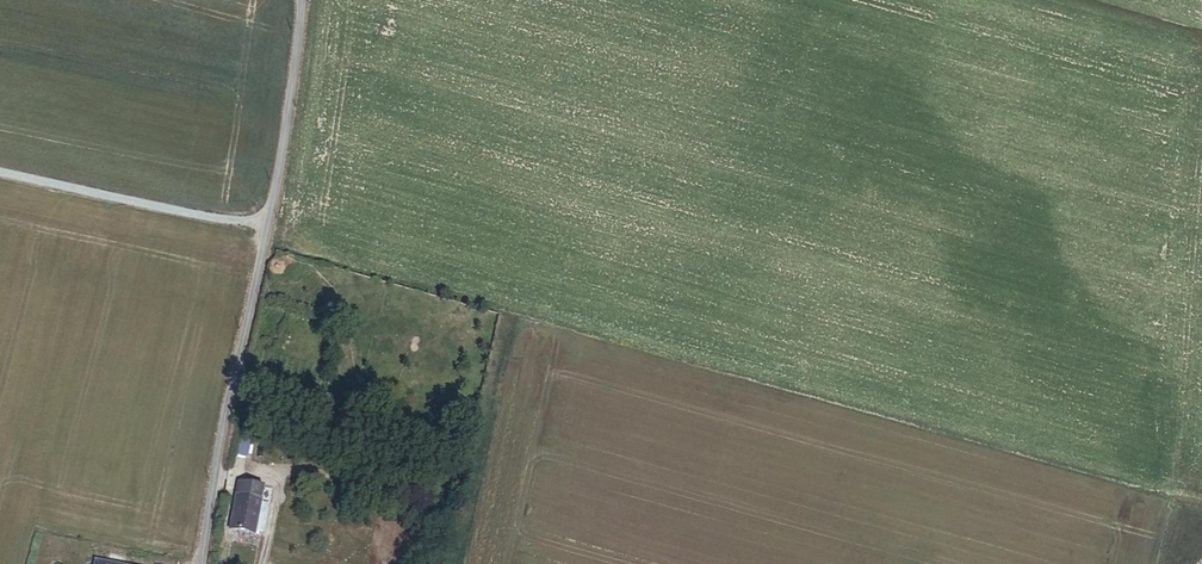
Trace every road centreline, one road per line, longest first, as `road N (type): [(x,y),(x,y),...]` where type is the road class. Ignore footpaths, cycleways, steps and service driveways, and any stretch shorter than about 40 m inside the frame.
road 1 (residential): [(302,0),(282,154),(199,563)]
road 2 (track): [(0,174),(267,231)]

